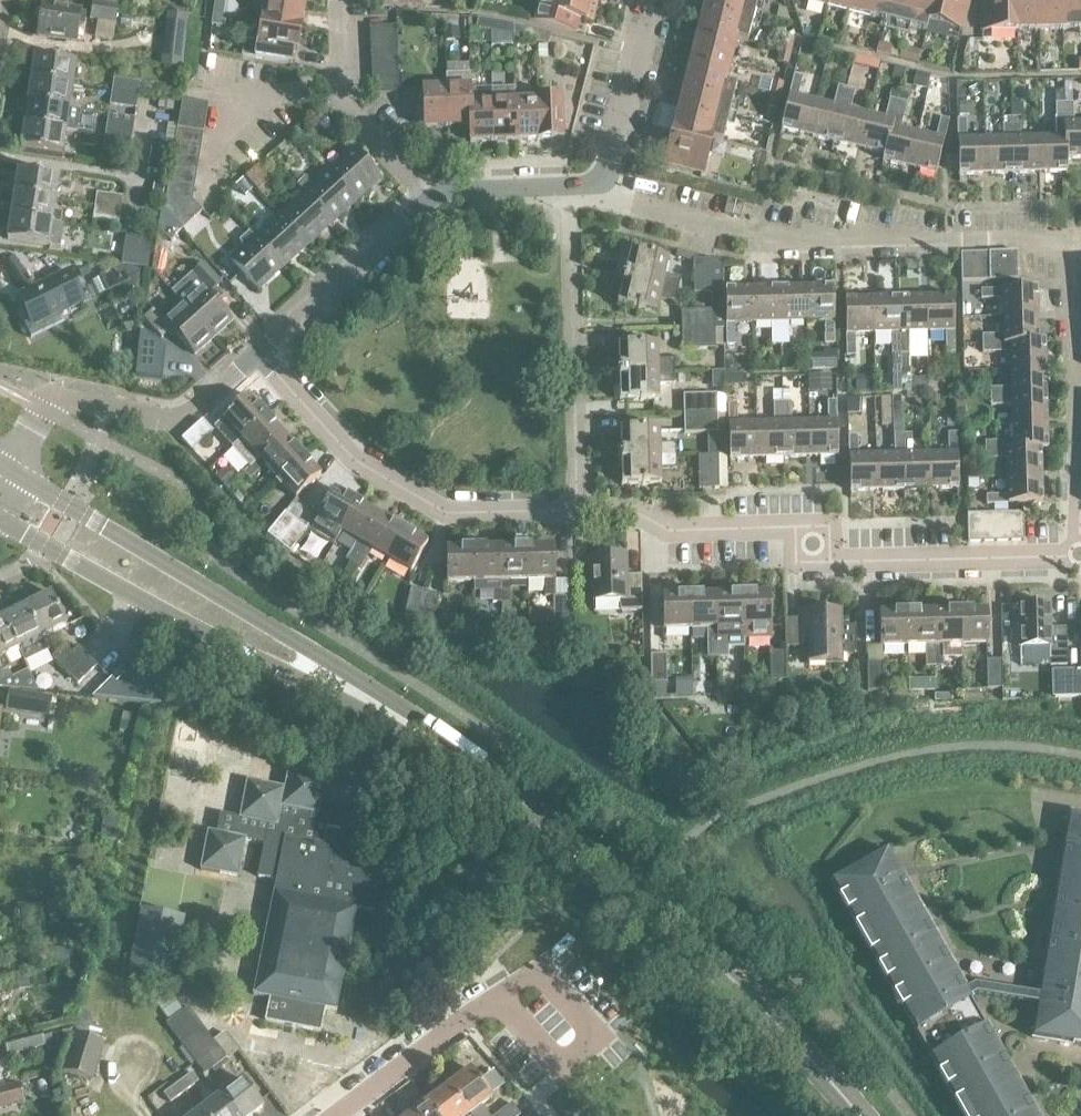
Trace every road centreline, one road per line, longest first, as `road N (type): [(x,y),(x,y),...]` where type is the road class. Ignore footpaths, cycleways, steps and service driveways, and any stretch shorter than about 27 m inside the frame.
road 1 (secondary): [(861,1115),(749,995),(625,886),(442,747)]
road 2 (secondary): [(442,747),(302,646),(5,467)]
road 3 (residential): [(1080,554),(839,563),(781,528),(678,531),(633,510),(577,511)]
road 4 (secondary): [(0,520),(442,747)]
road 5 (residential): [(1072,241),(762,240),(624,208),(604,184)]
road 6 (residential): [(577,511),(451,518),(359,468),(259,355)]
road 7 (residential): [(577,511),(568,185)]
road 8 (residential): [(1080,503),(1072,241)]
road 9 (residential): [(43,409),(68,398),(156,419),(187,416),(259,355)]
road 10 (residential): [(428,199),(339,100),(339,0)]
road 11 (residential): [(259,355),(428,199)]
road 12 (residential): [(604,184),(655,0)]
road 13 (residential): [(334,1115),(460,1022)]
road 14 (residential): [(428,199),(452,190),(568,185)]

